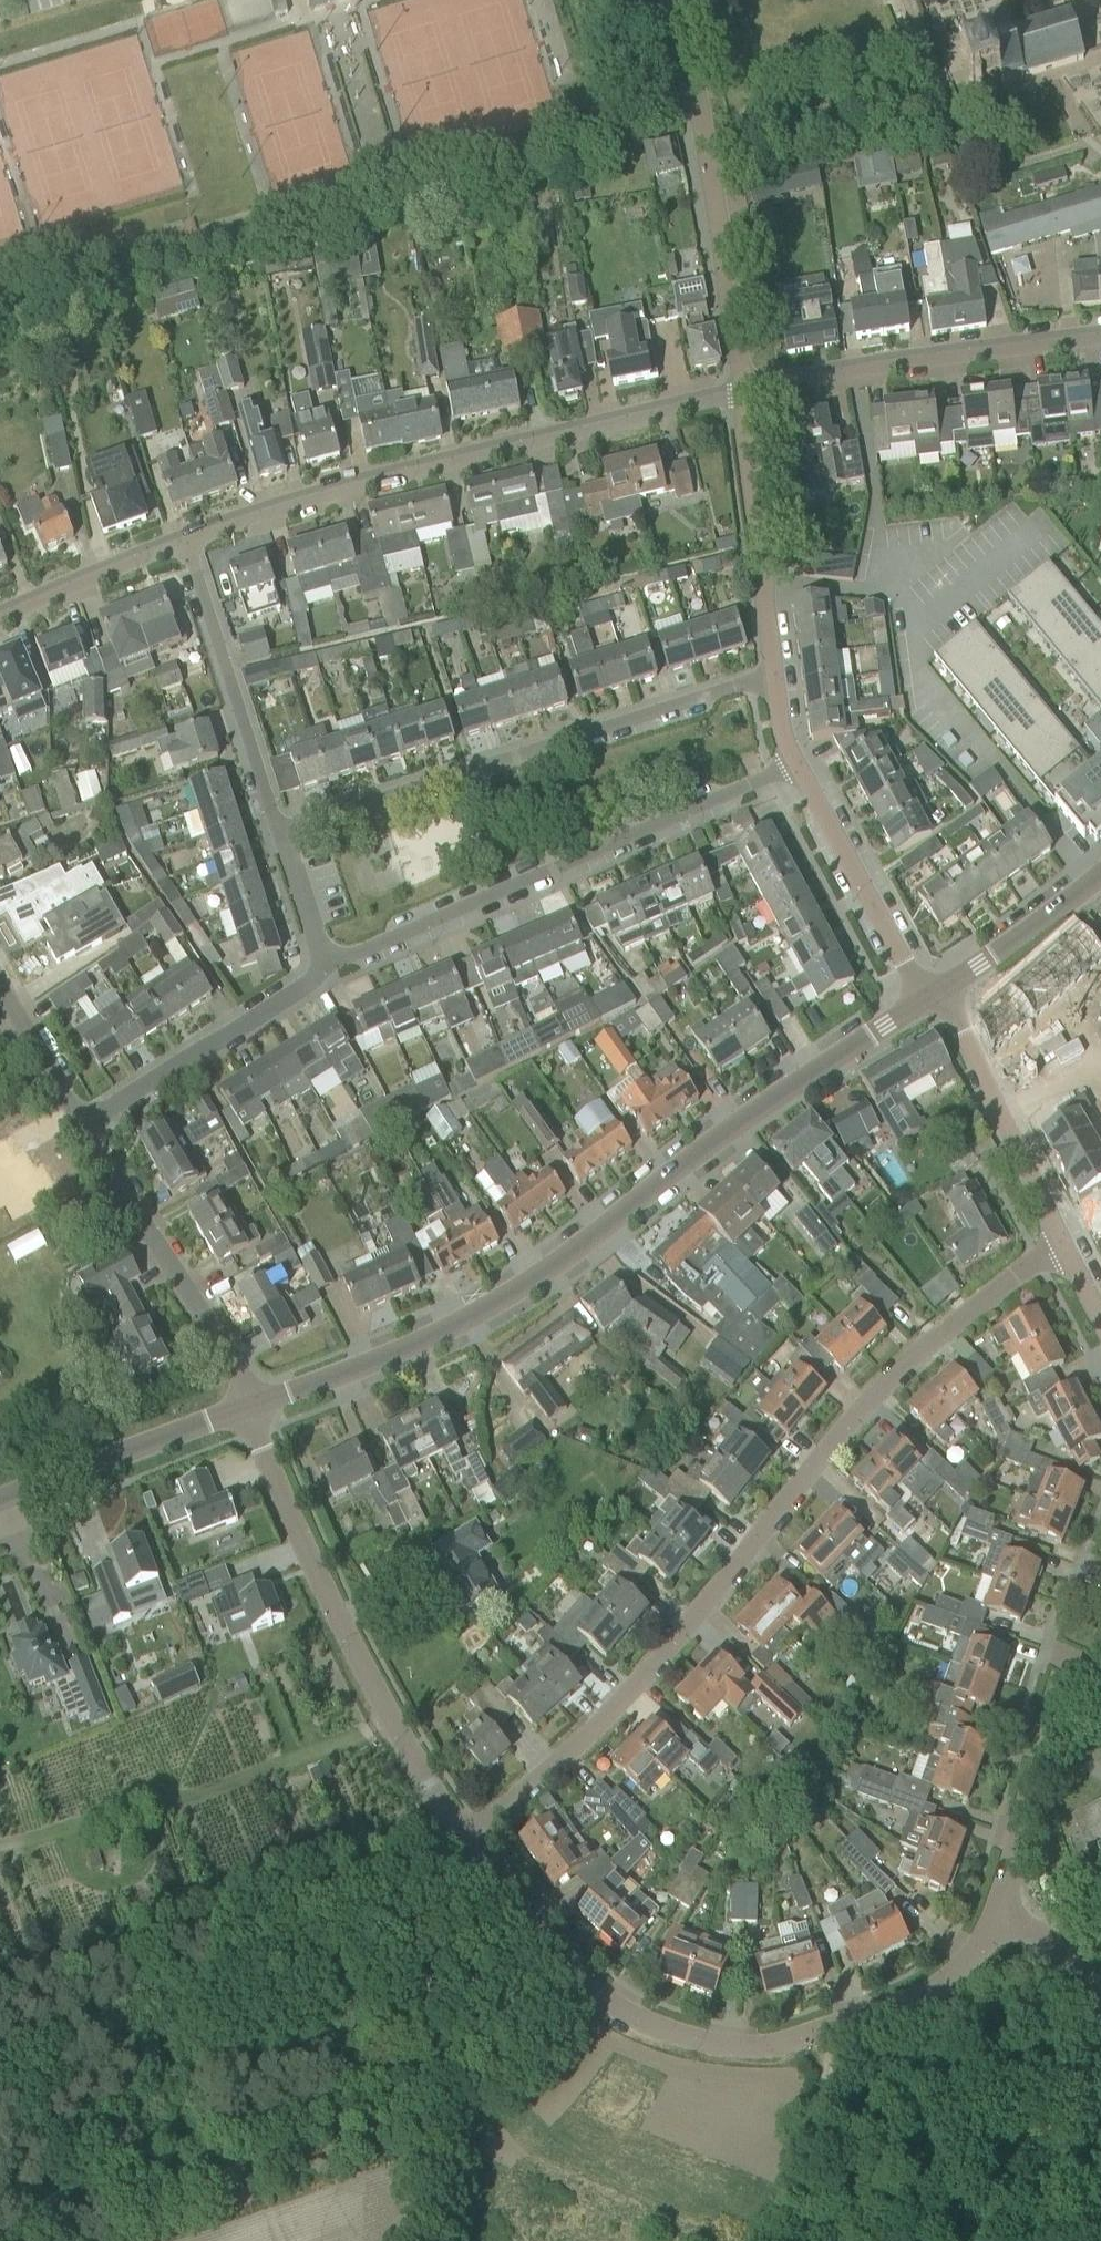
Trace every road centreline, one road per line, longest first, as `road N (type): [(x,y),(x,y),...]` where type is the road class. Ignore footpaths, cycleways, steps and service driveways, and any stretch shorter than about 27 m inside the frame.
road 1 (residential): [(462,1841),(567,1755),(648,1669),(862,1407),(934,1337),(1060,1237)]
road 2 (tertiary): [(250,1402),(381,1354),(555,1259),(717,1129),(925,994)]
road 3 (residential): [(993,1915),(949,1981),(882,2009),(785,2044),(680,2041),(639,2024),(577,1978),(502,1901),(462,1841)]
road 4 (residential): [(184,538),(334,487),(741,391)]
road 5 (residential): [(773,674),(278,832)]
road 6 (residential): [(323,966),(795,763)]
road 7 (residential): [(462,1841),(336,1612),(250,1402)]
road 8 (residential): [(741,391),(707,157),(672,0)]
road 9 (track): [(472,1857),(455,1903),(404,2240)]
road 10 (residential): [(741,391),(1100,336)]
road 11 (residential): [(250,1402),(233,1360),(79,1126)]
road 12 (residential): [(184,538),(278,832)]
road 13 (residential): [(79,1126),(323,966)]
road 14 (residential): [(773,674),(741,391)]
road 15 (residential): [(1060,1237),(957,1018),(925,994)]
road 16 (tertiary): [(0,1501),(250,1402)]
road 17 (residential): [(993,1915),(1055,1729),(1100,1673)]
road 18 (residential): [(925,994),(795,763)]
road 19 (track): [(820,2032),(809,2141),(762,2240)]
road 20 (tertiary): [(925,994),(1100,872)]
road 21 (residential): [(0,616),(184,538)]
road 22 (residential): [(79,1126),(0,982)]
road 23 (residential): [(1100,2028),(1086,1991),(1045,1941),(993,1915)]
road 24 (residential): [(323,966),(278,832)]

